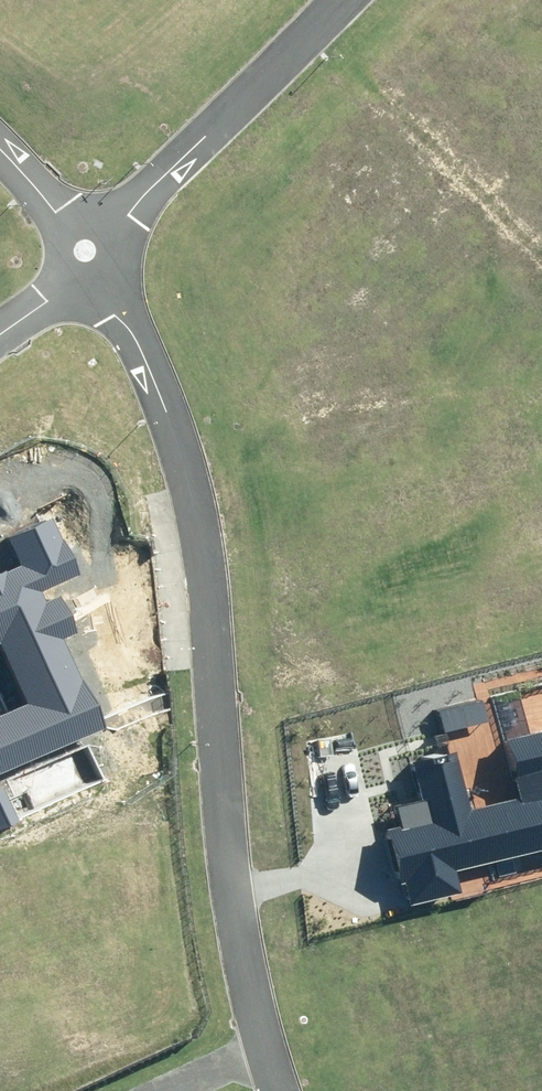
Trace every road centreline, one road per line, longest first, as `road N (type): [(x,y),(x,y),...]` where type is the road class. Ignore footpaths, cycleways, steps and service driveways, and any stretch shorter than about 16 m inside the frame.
road 1 (residential): [(106,299),(138,347),(156,417),(188,644),(192,865),(236,1044)]
road 2 (residential): [(106,235),(333,0)]

